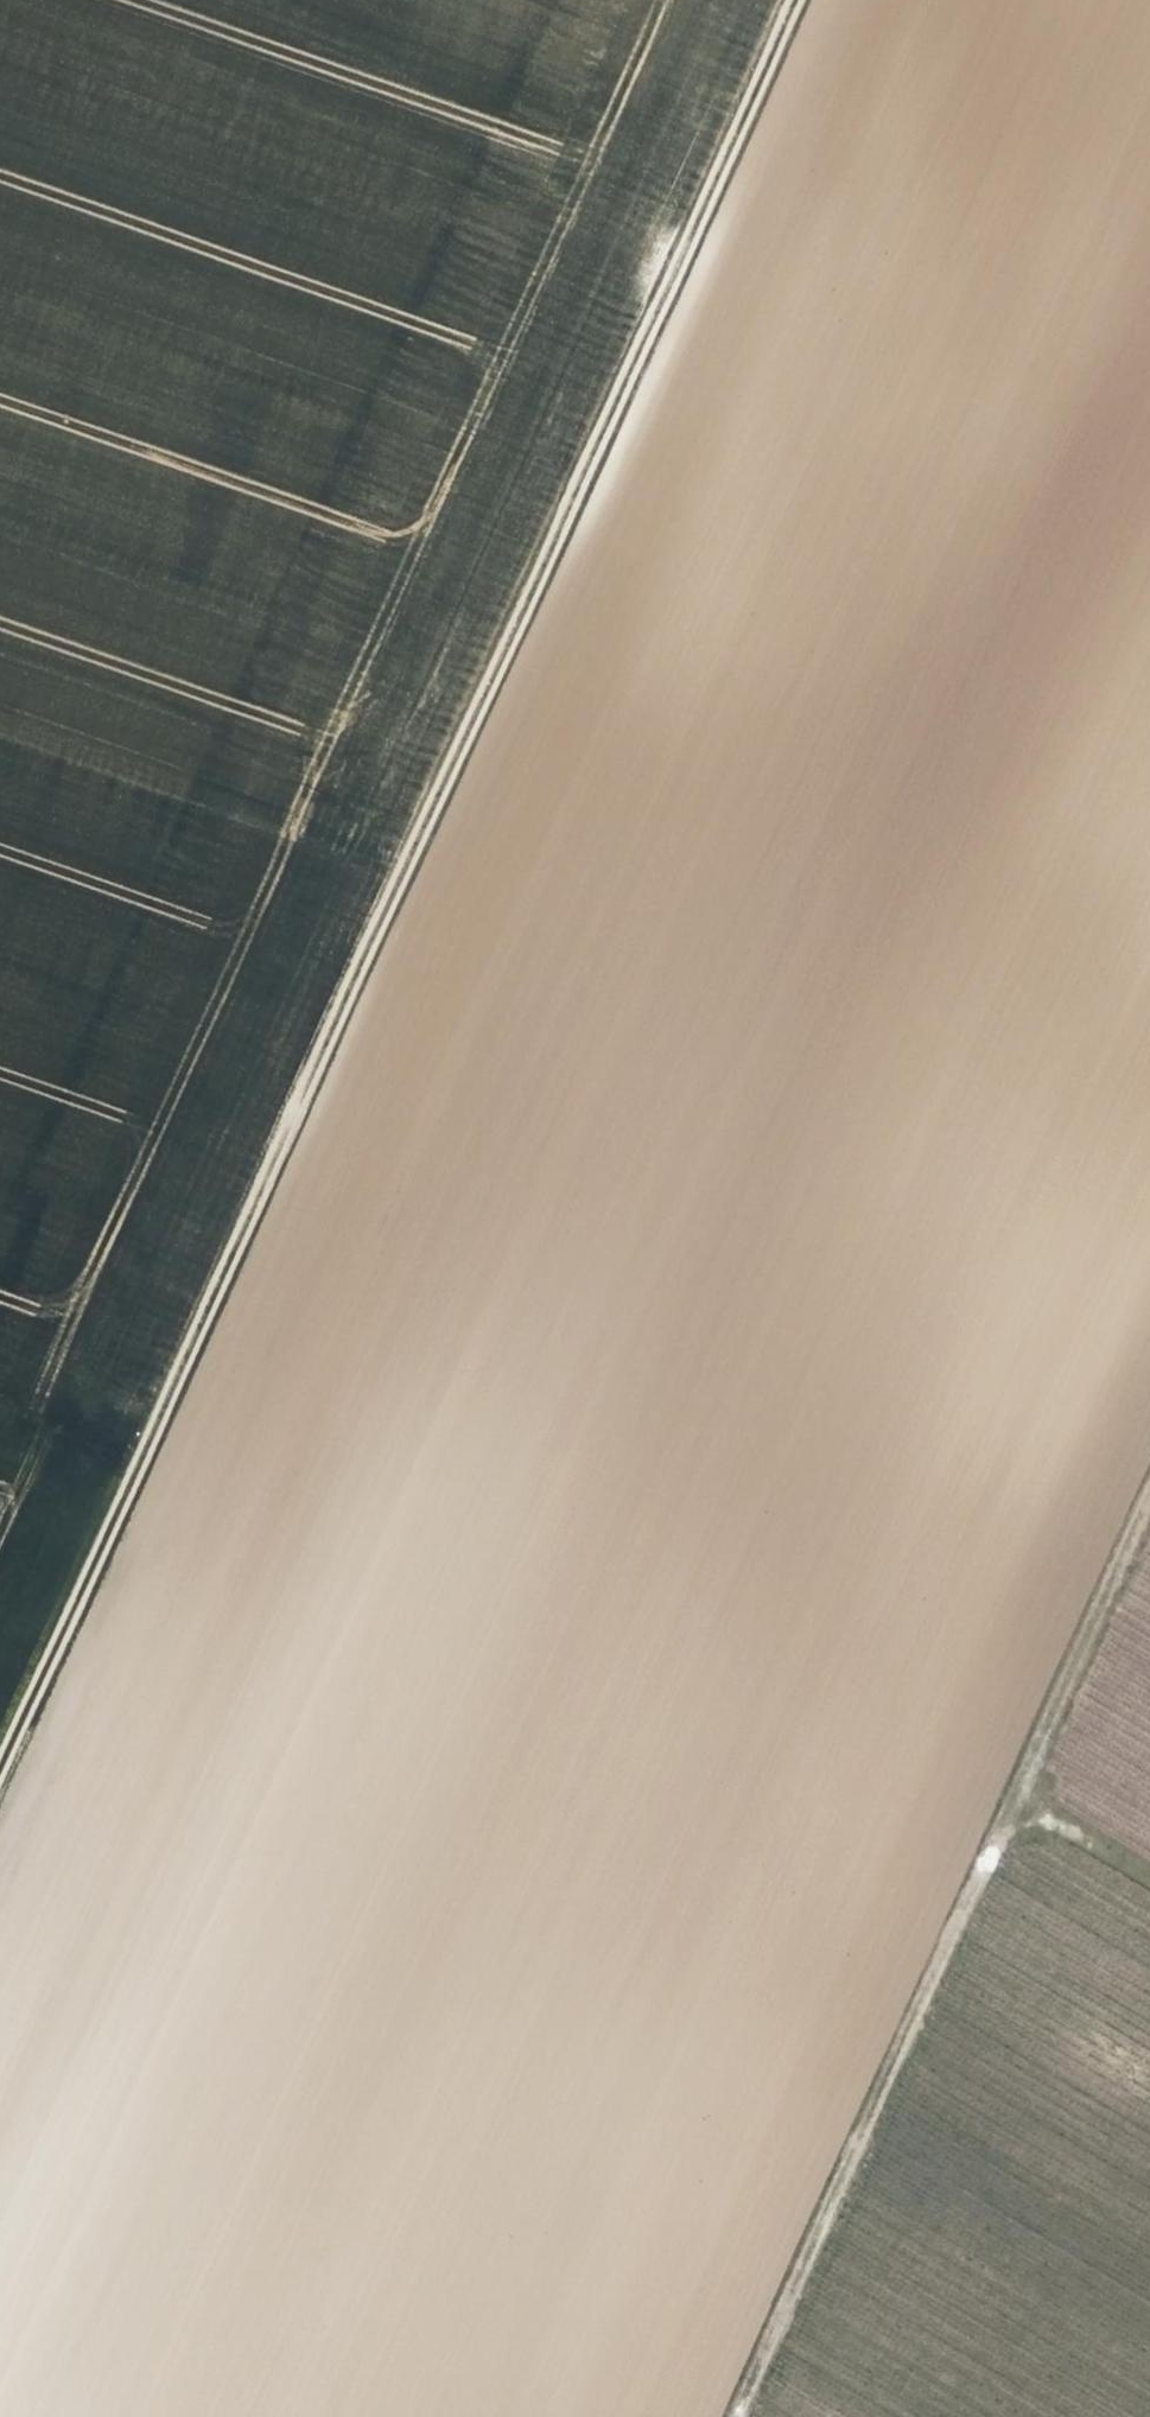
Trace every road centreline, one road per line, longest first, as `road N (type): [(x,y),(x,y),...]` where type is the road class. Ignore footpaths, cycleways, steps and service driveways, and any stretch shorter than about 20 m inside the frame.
road 1 (track): [(0,1742),(786,0)]
road 2 (track): [(730,2416),(1149,1485)]
road 3 (track): [(1007,1799),(1149,1884)]

